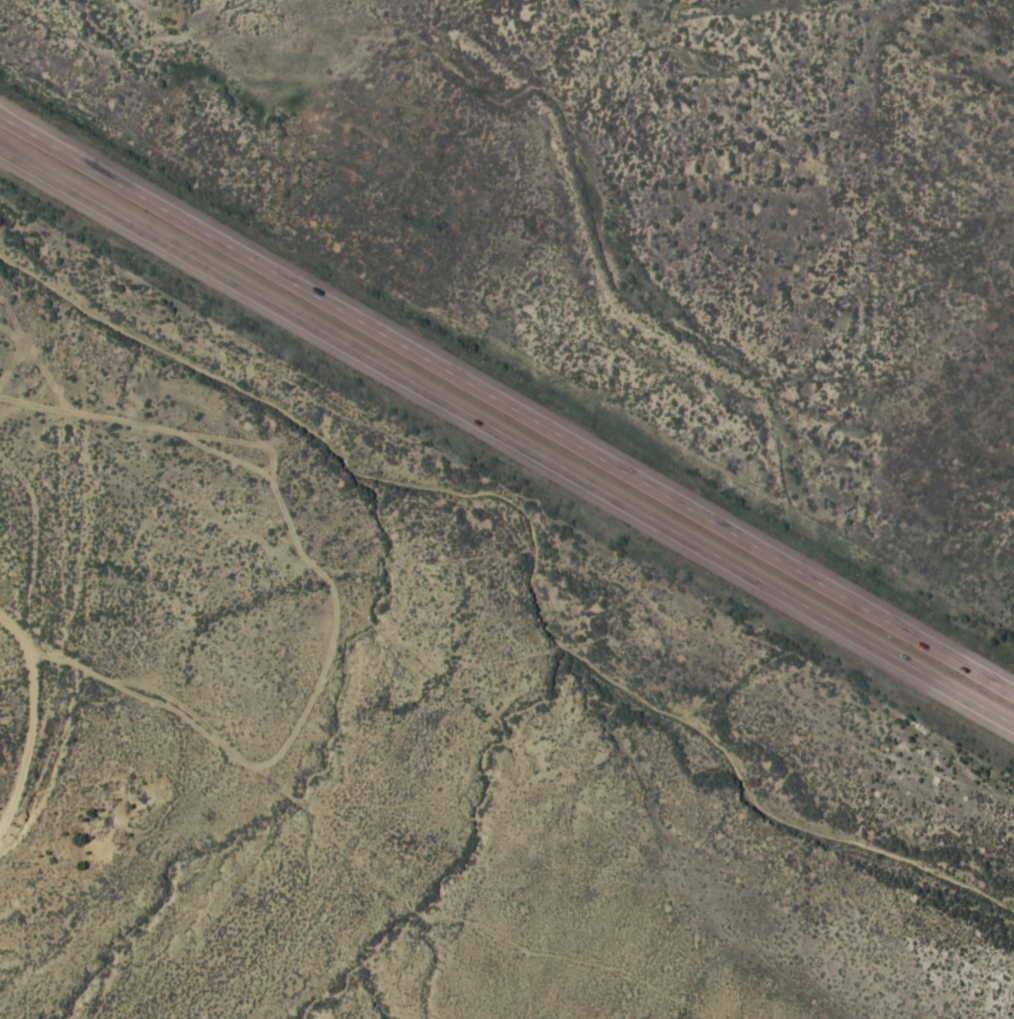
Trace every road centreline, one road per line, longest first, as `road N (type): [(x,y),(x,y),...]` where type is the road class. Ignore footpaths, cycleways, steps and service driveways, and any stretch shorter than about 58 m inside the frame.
road 1 (trunk): [(1013,692),(0,114)]
road 2 (trunk): [(0,149),(1013,727)]
road 3 (residential): [(654,1018),(478,771),(194,555),(13,465)]
road 4 (residential): [(0,667),(49,533),(0,453)]

